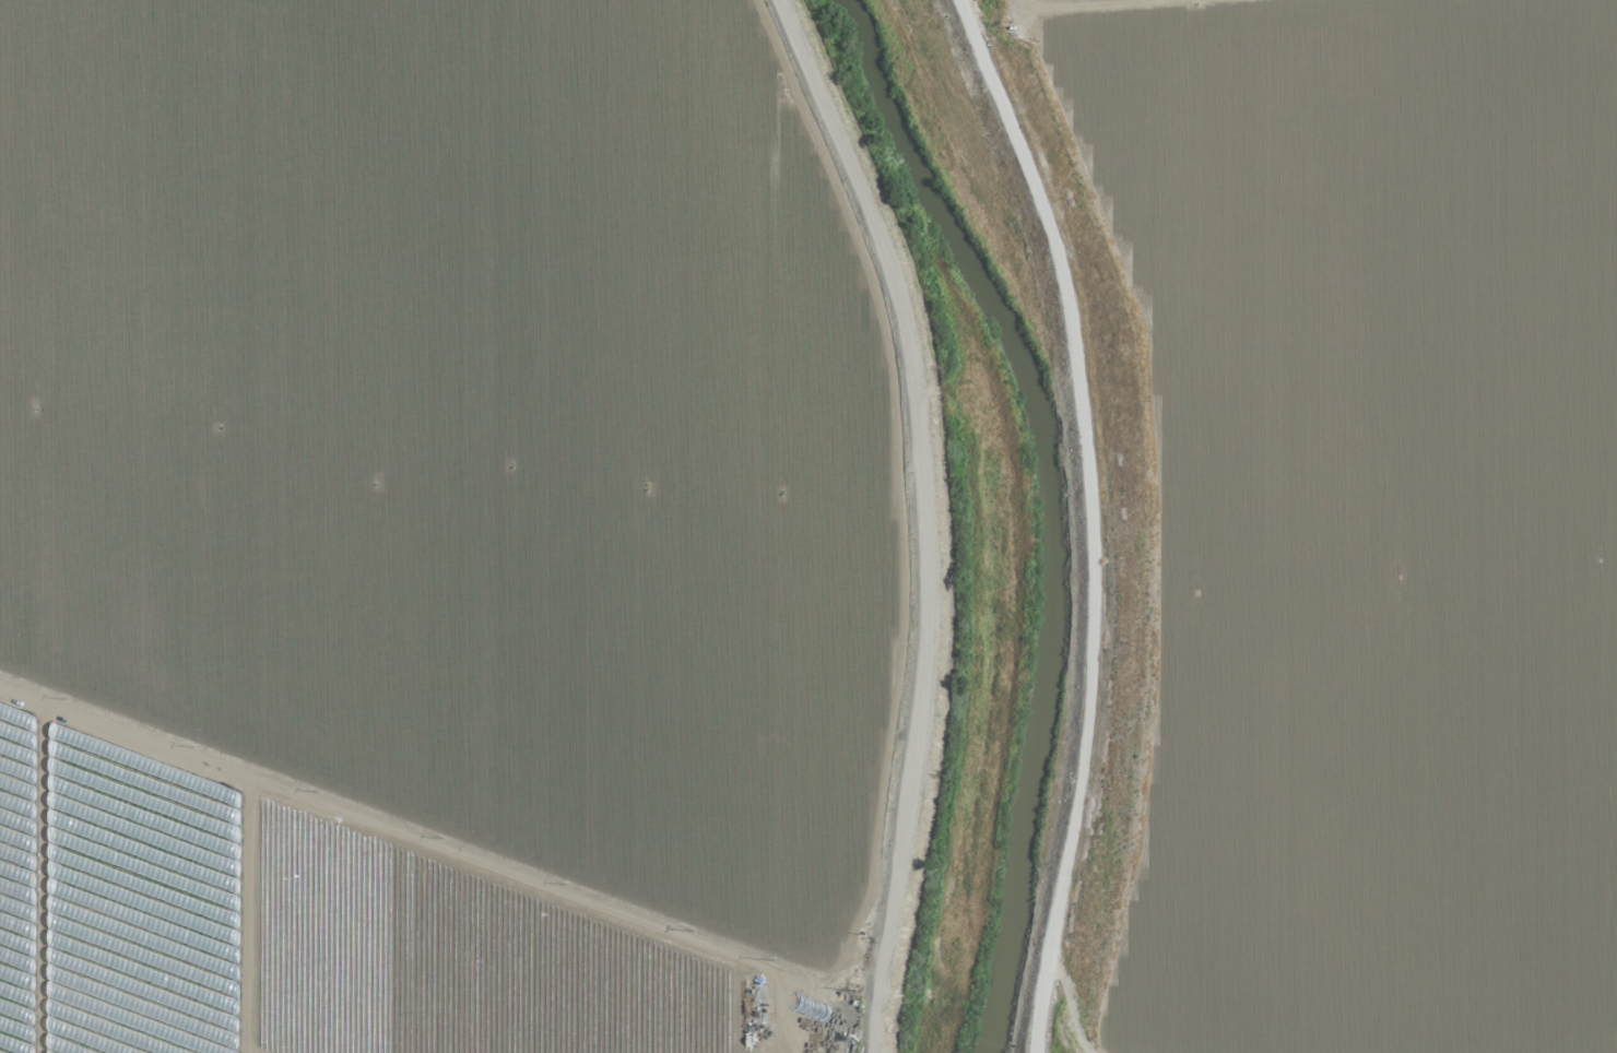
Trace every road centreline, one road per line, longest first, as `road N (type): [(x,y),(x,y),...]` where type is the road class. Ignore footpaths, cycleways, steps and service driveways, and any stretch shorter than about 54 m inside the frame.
road 1 (track): [(777,0),(887,277),(925,516),(923,650),(869,1052)]
road 2 (residential): [(0,688),(759,970),(806,1052)]

